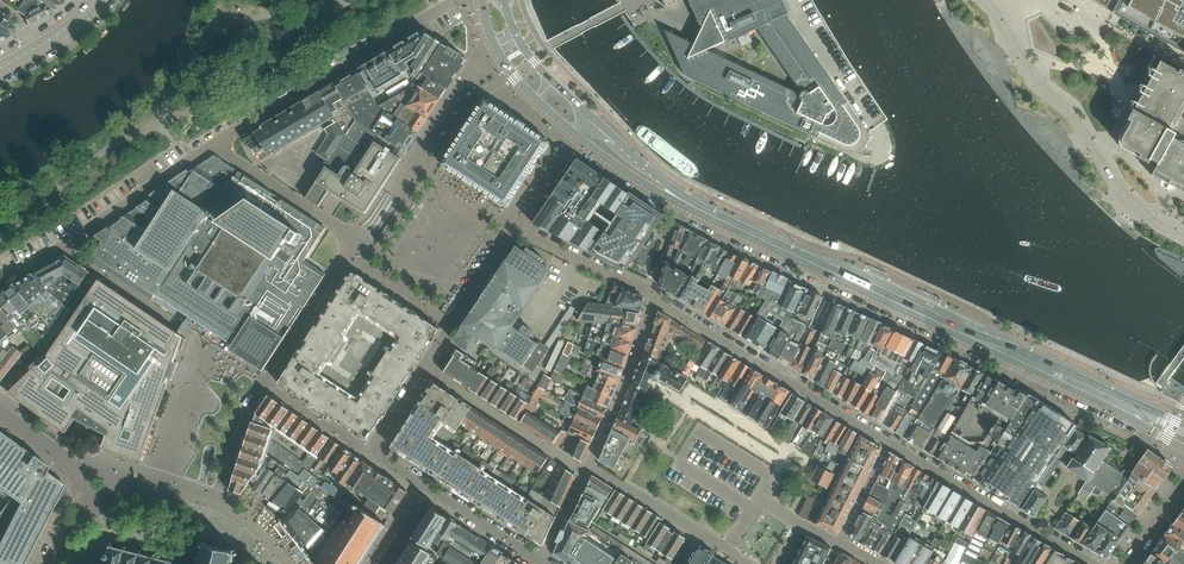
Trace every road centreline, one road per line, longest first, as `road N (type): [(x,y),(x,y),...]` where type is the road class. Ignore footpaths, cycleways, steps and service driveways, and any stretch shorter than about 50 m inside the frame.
road 1 (tertiary): [(576,134),(681,205),(1183,448)]
road 2 (tertiary): [(1183,424),(691,200),(592,116)]
road 3 (residential): [(515,226),(374,455),(545,563)]
road 4 (residential): [(891,444),(654,297),(515,226)]
road 5 (residential): [(455,0),(223,137)]
road 6 (residential): [(1096,563),(891,444)]
road 7 (residential): [(49,563),(81,516),(79,475),(0,416)]
road 8 (residential): [(223,137),(61,244)]
road 9 (residential): [(408,177),(497,49)]

